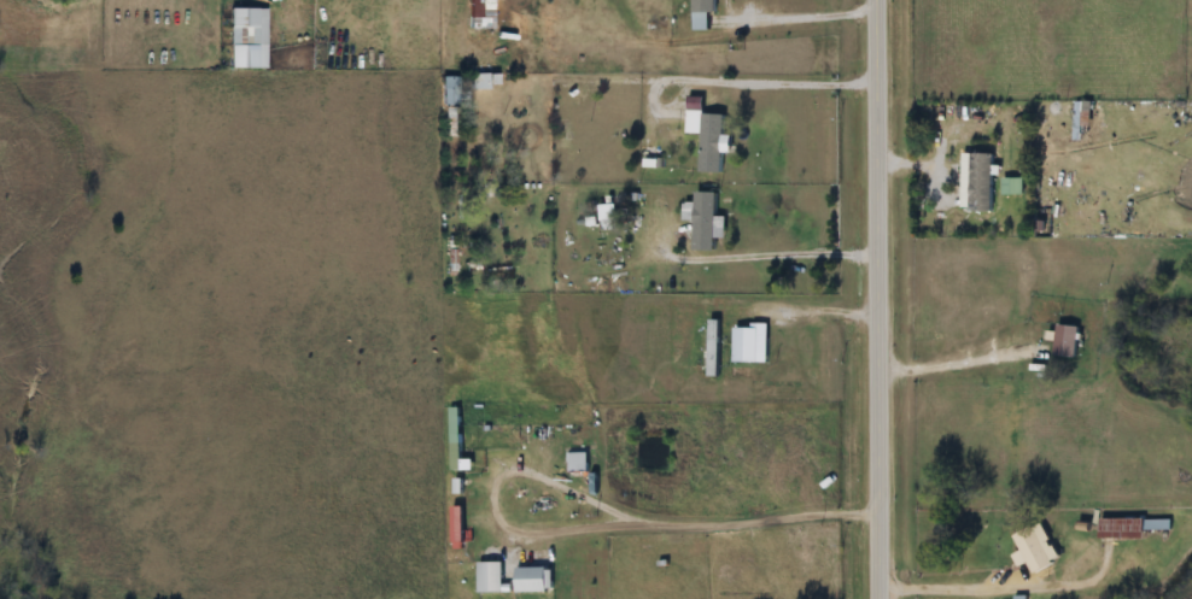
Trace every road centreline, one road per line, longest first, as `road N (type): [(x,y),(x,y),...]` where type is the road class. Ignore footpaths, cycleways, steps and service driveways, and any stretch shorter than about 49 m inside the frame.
road 1 (secondary): [(869,598),(868,0)]
road 2 (residential): [(501,83),(869,87)]

